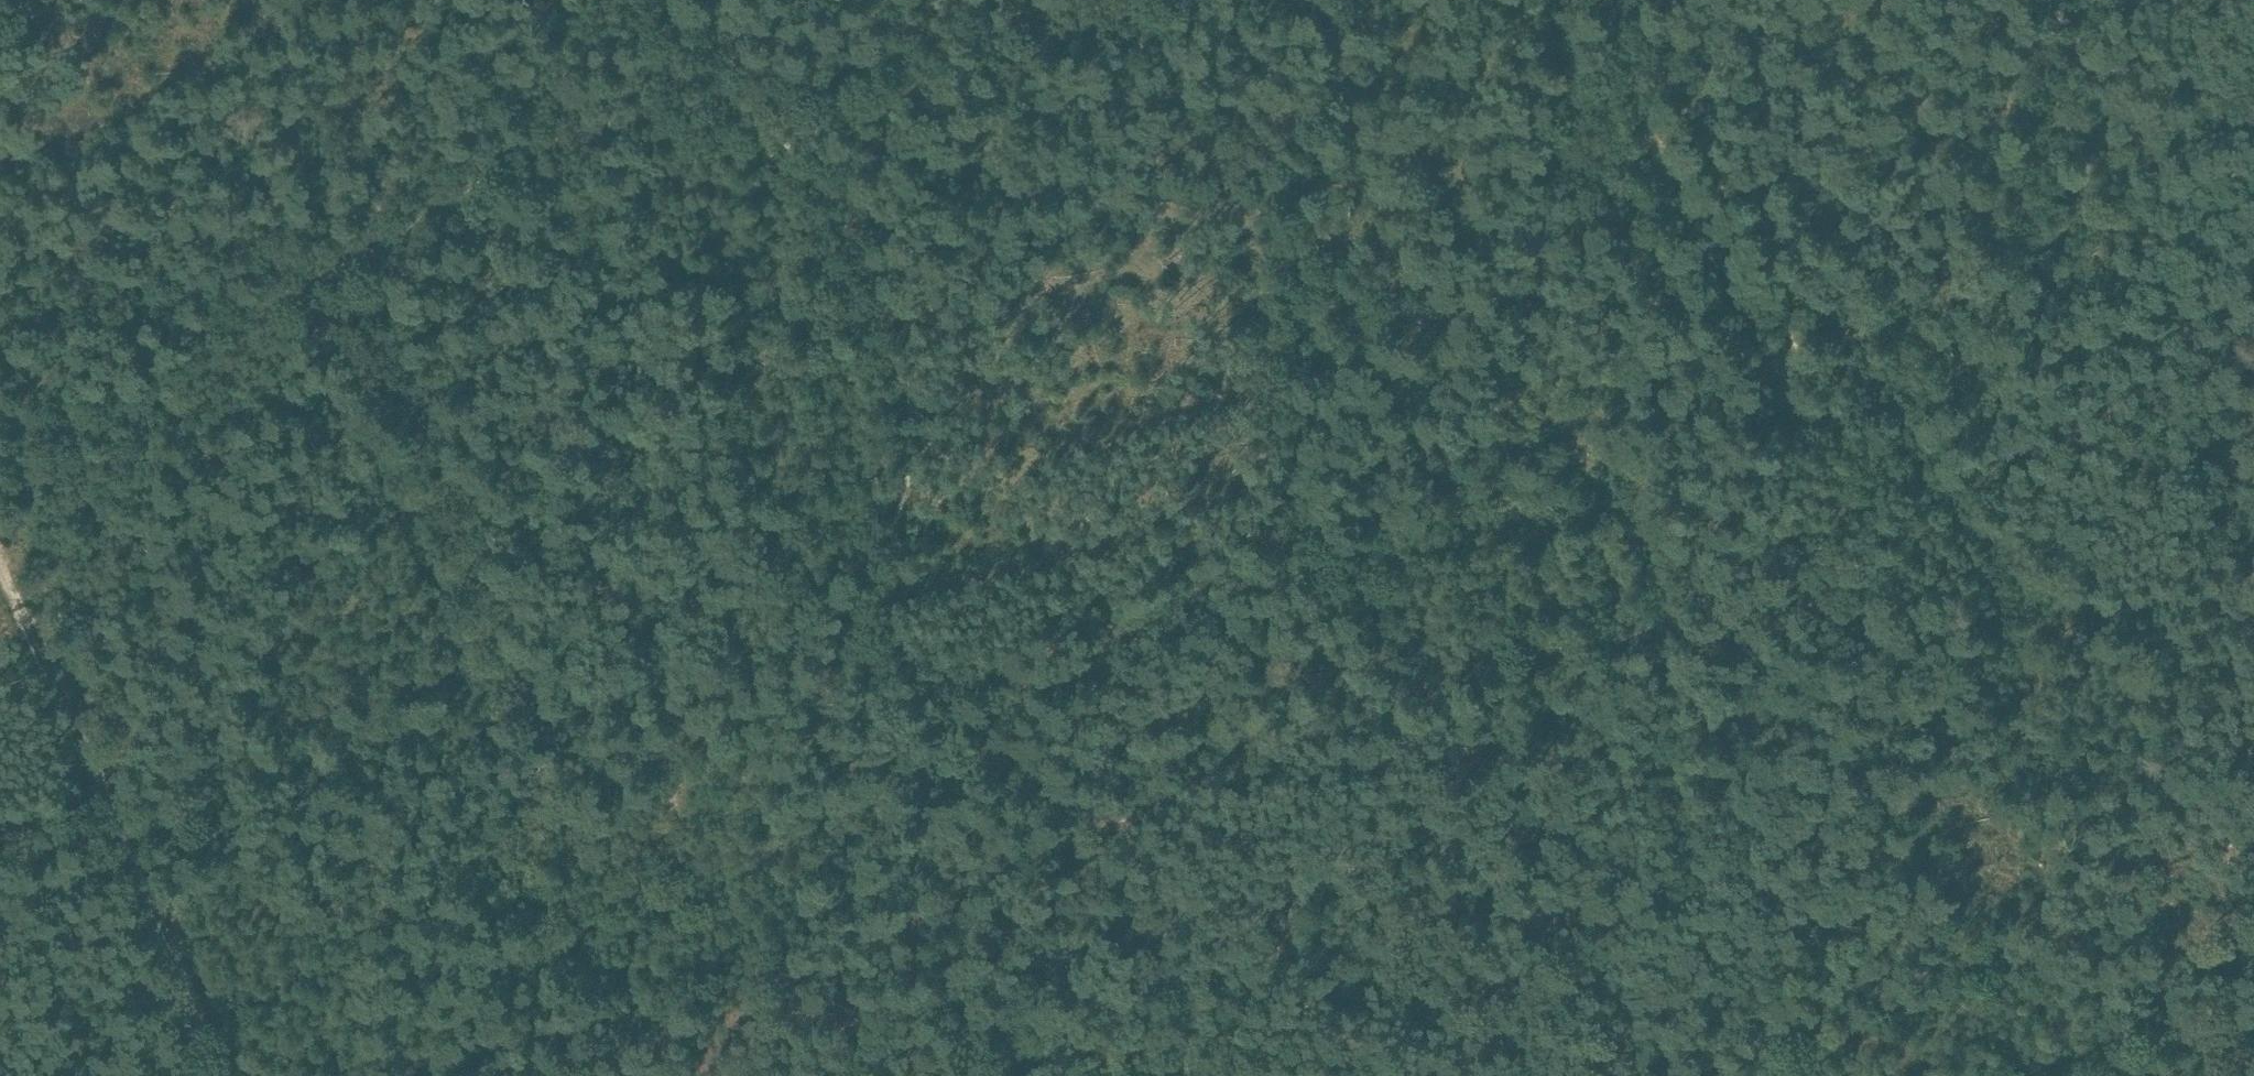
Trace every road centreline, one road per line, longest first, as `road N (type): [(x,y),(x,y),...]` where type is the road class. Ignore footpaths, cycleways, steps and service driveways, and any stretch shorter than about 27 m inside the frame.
road 1 (track): [(223,1075),(0,567)]

